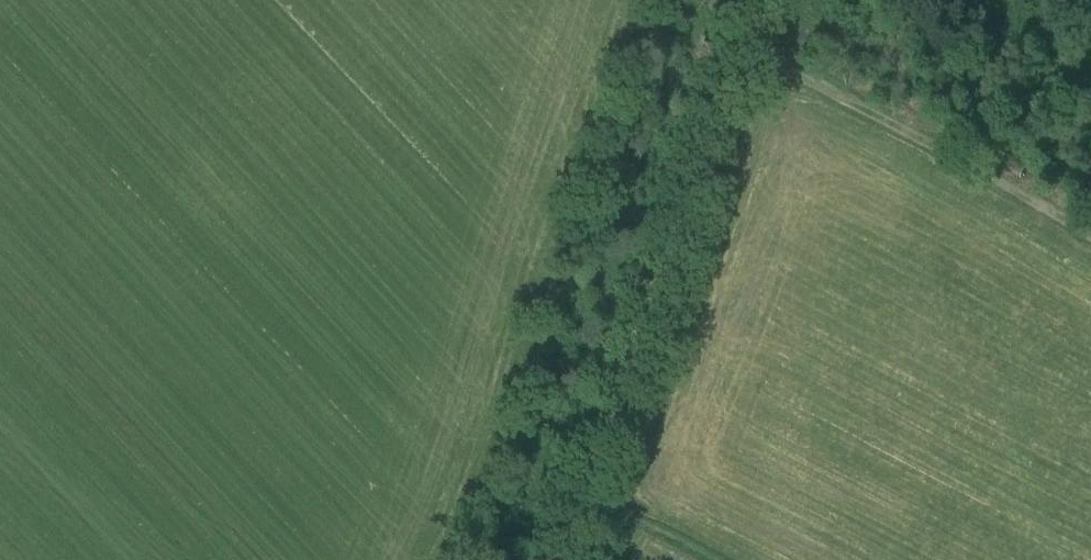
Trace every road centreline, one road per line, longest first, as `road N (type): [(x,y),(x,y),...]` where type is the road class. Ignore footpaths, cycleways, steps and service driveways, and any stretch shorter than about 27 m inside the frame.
road 1 (track): [(756,0),(560,559)]
road 2 (track): [(736,54),(1090,237)]

